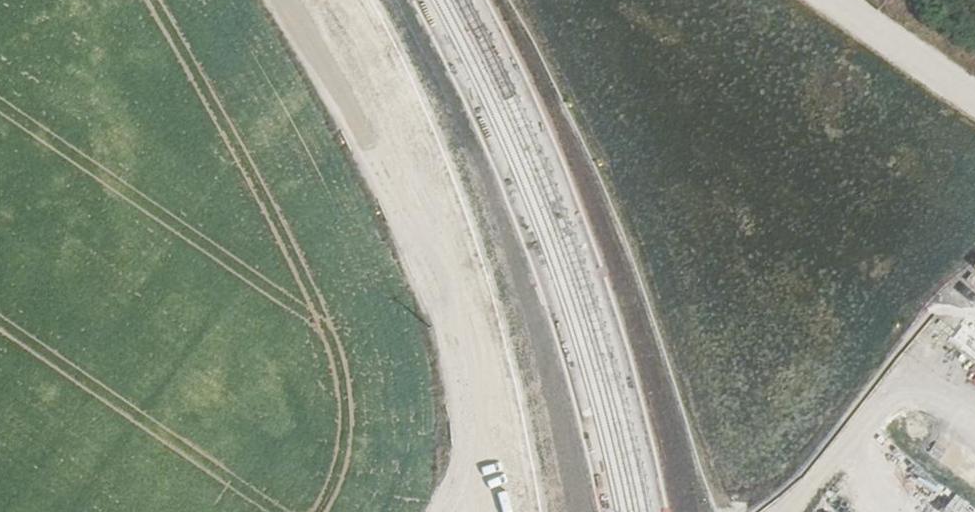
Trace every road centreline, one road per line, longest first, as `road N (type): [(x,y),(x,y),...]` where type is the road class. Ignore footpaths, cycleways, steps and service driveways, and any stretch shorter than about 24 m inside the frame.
road 1 (track): [(474,511),(444,295),(279,0)]
road 2 (track): [(974,109),(822,0)]

